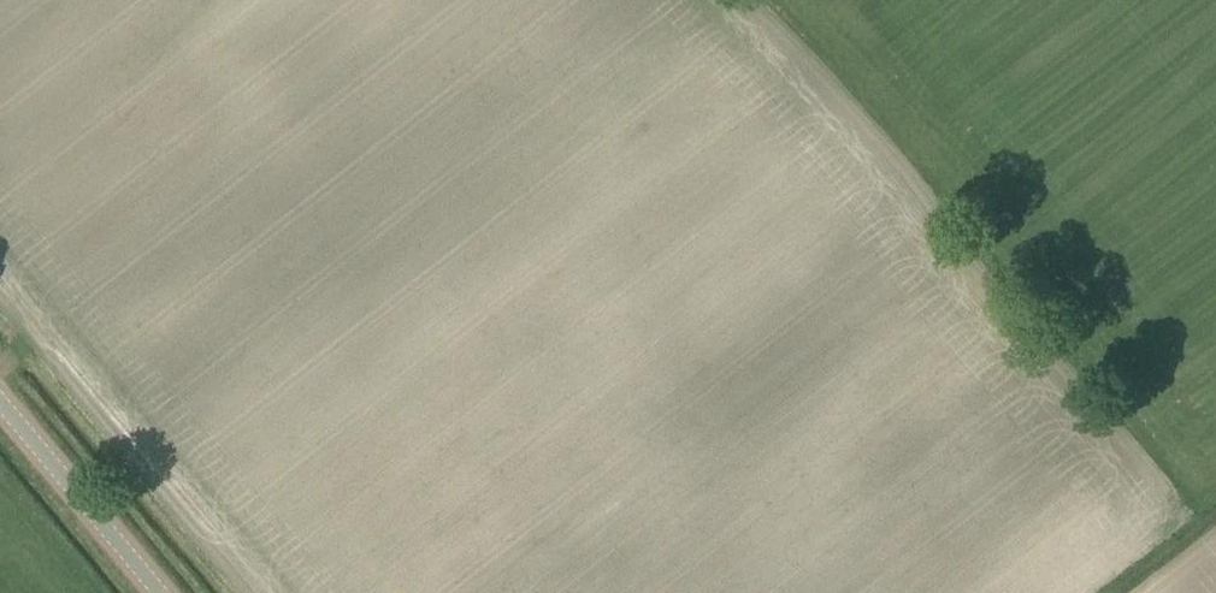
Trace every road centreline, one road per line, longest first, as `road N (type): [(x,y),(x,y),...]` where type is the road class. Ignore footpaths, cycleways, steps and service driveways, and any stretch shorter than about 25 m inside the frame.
road 1 (secondary): [(159,592),(0,402)]

